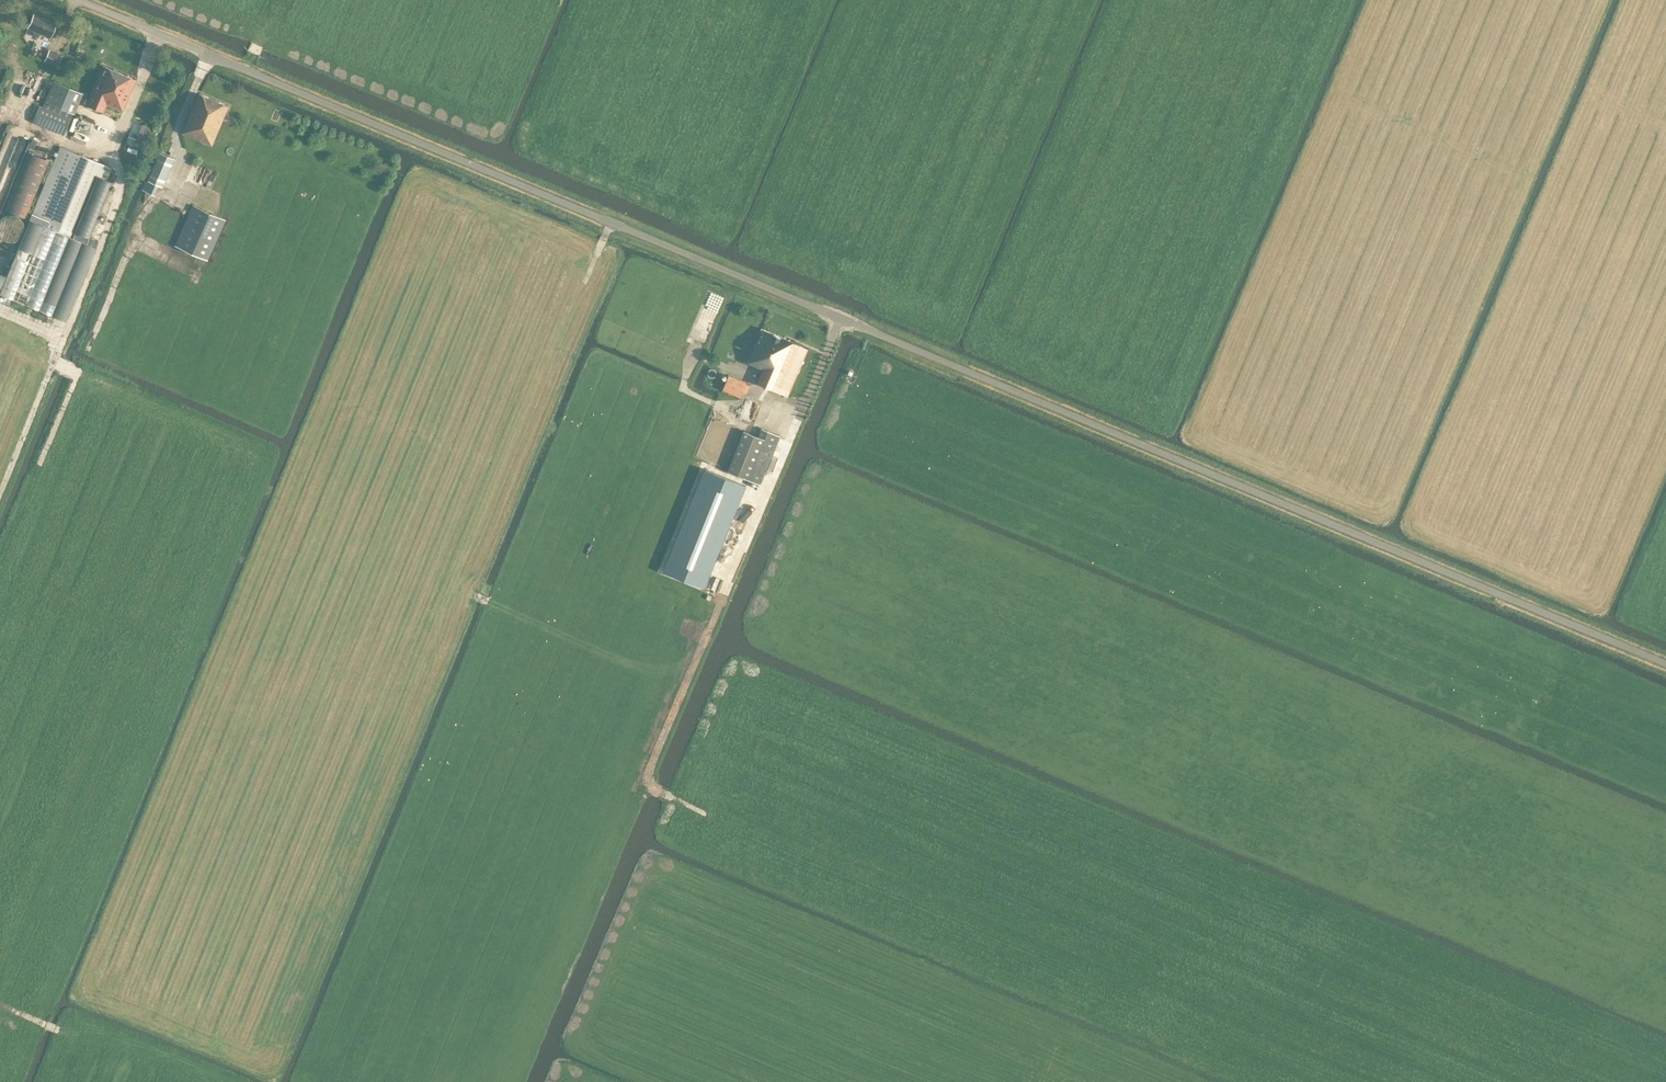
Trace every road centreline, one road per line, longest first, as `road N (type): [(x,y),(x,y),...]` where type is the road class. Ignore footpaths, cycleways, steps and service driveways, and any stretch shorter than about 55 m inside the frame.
road 1 (unclassified): [(1665,664),(75,0)]
road 2 (track): [(750,832),(650,786),(653,767),(840,319)]
road 3 (track): [(110,222),(0,493)]

